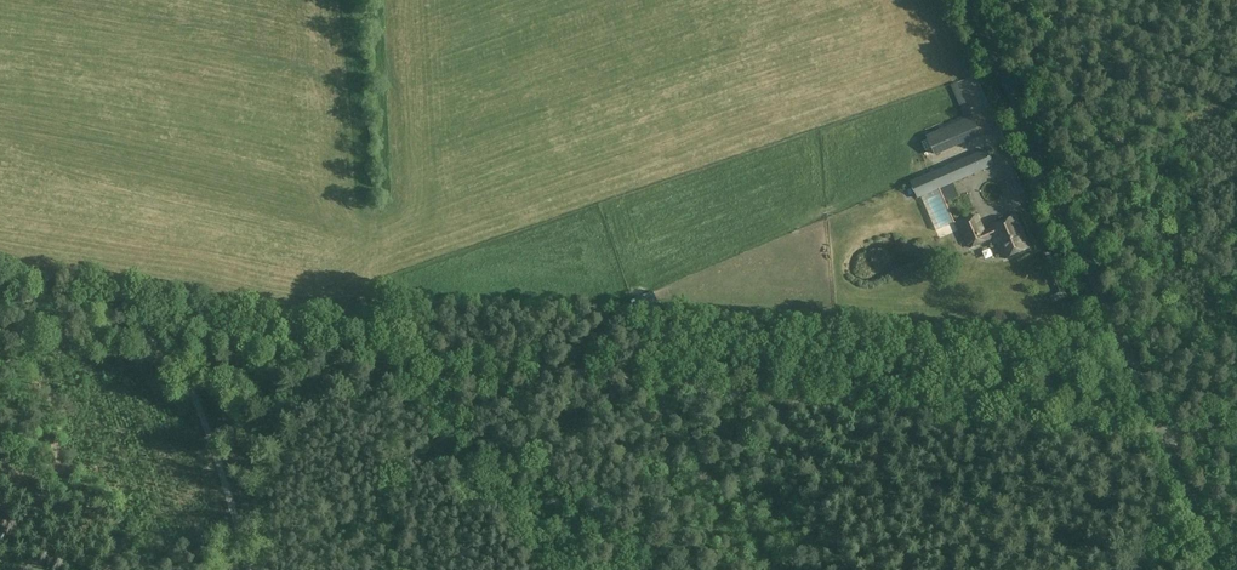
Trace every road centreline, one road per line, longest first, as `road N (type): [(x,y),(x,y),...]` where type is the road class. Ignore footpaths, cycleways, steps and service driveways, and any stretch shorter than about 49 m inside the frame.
road 1 (track): [(1236,430),(1146,437),(509,365),(384,360),(146,320)]
road 2 (unclassified): [(1224,569),(970,0)]
road 3 (track): [(146,320),(206,424),(248,569)]
road 4 (track): [(146,320),(0,292)]

